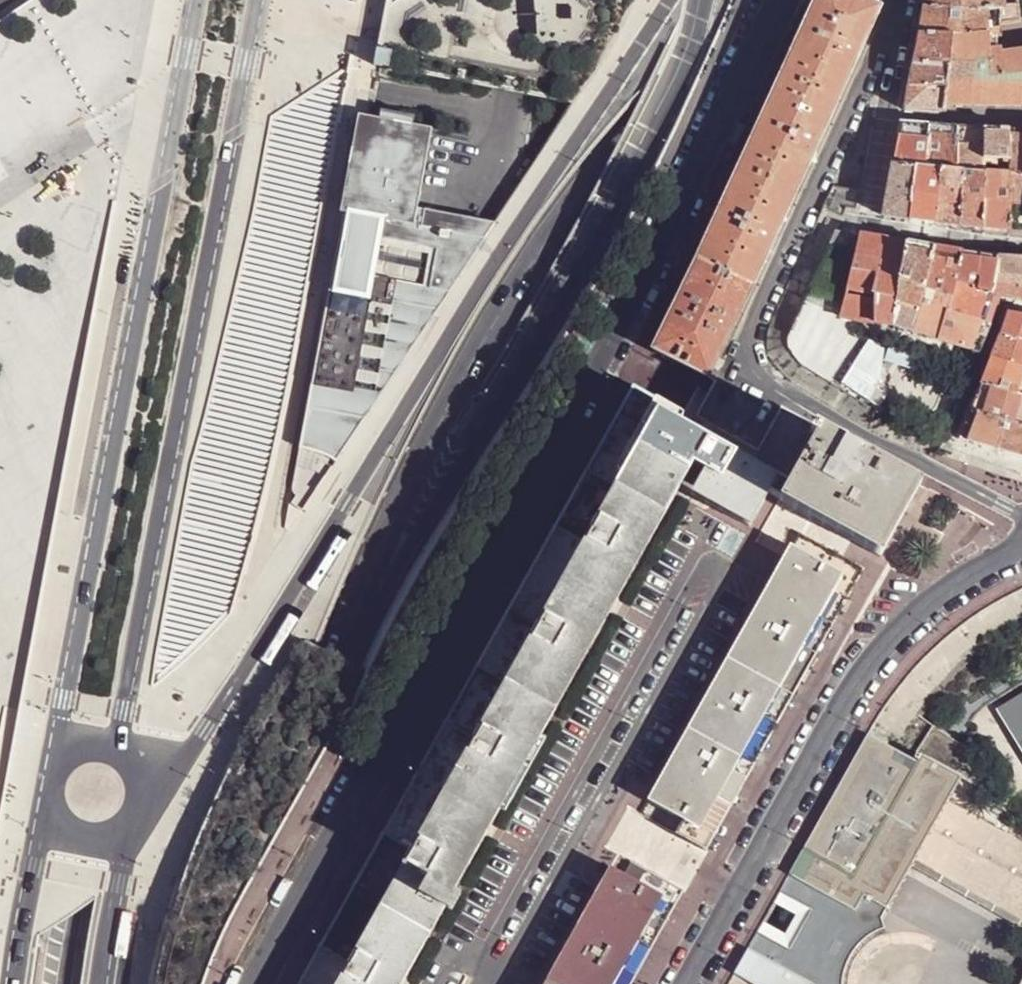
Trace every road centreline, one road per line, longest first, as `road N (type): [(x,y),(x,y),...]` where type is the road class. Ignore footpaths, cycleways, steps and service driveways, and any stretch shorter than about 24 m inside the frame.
road 1 (residential): [(256,983),(609,346),(779,0)]
road 2 (tertiary): [(141,790),(190,753),(665,0)]
road 3 (residential): [(490,977),(496,934),(699,572),(717,563),(718,583),(514,941)]
road 4 (trunk): [(294,157),(120,716),(66,983)]
road 5 (trunk): [(294,157),(195,646),(158,794),(129,983)]
road 6 (tertiary): [(198,0),(51,773)]
road 7 (trunk): [(341,654),(414,469),(508,304),(592,179),(746,0)]
road 8 (tertiary): [(114,750),(258,0)]
road 9 (trunk): [(341,654),(534,353),(658,122),(697,41),(706,0)]
road 10 (residential): [(1021,515),(768,383),(746,357),(753,320),(897,0)]
road 11 (residential): [(1021,547),(927,604),(867,665),(686,983)]
road 12 (trunk): [(195,983),(243,843),(341,654)]
road 13 (tertiary): [(48,801),(17,983)]
road 14 (trunk): [(325,0),(294,157)]
road 15 (tertiary): [(99,983),(127,826)]

